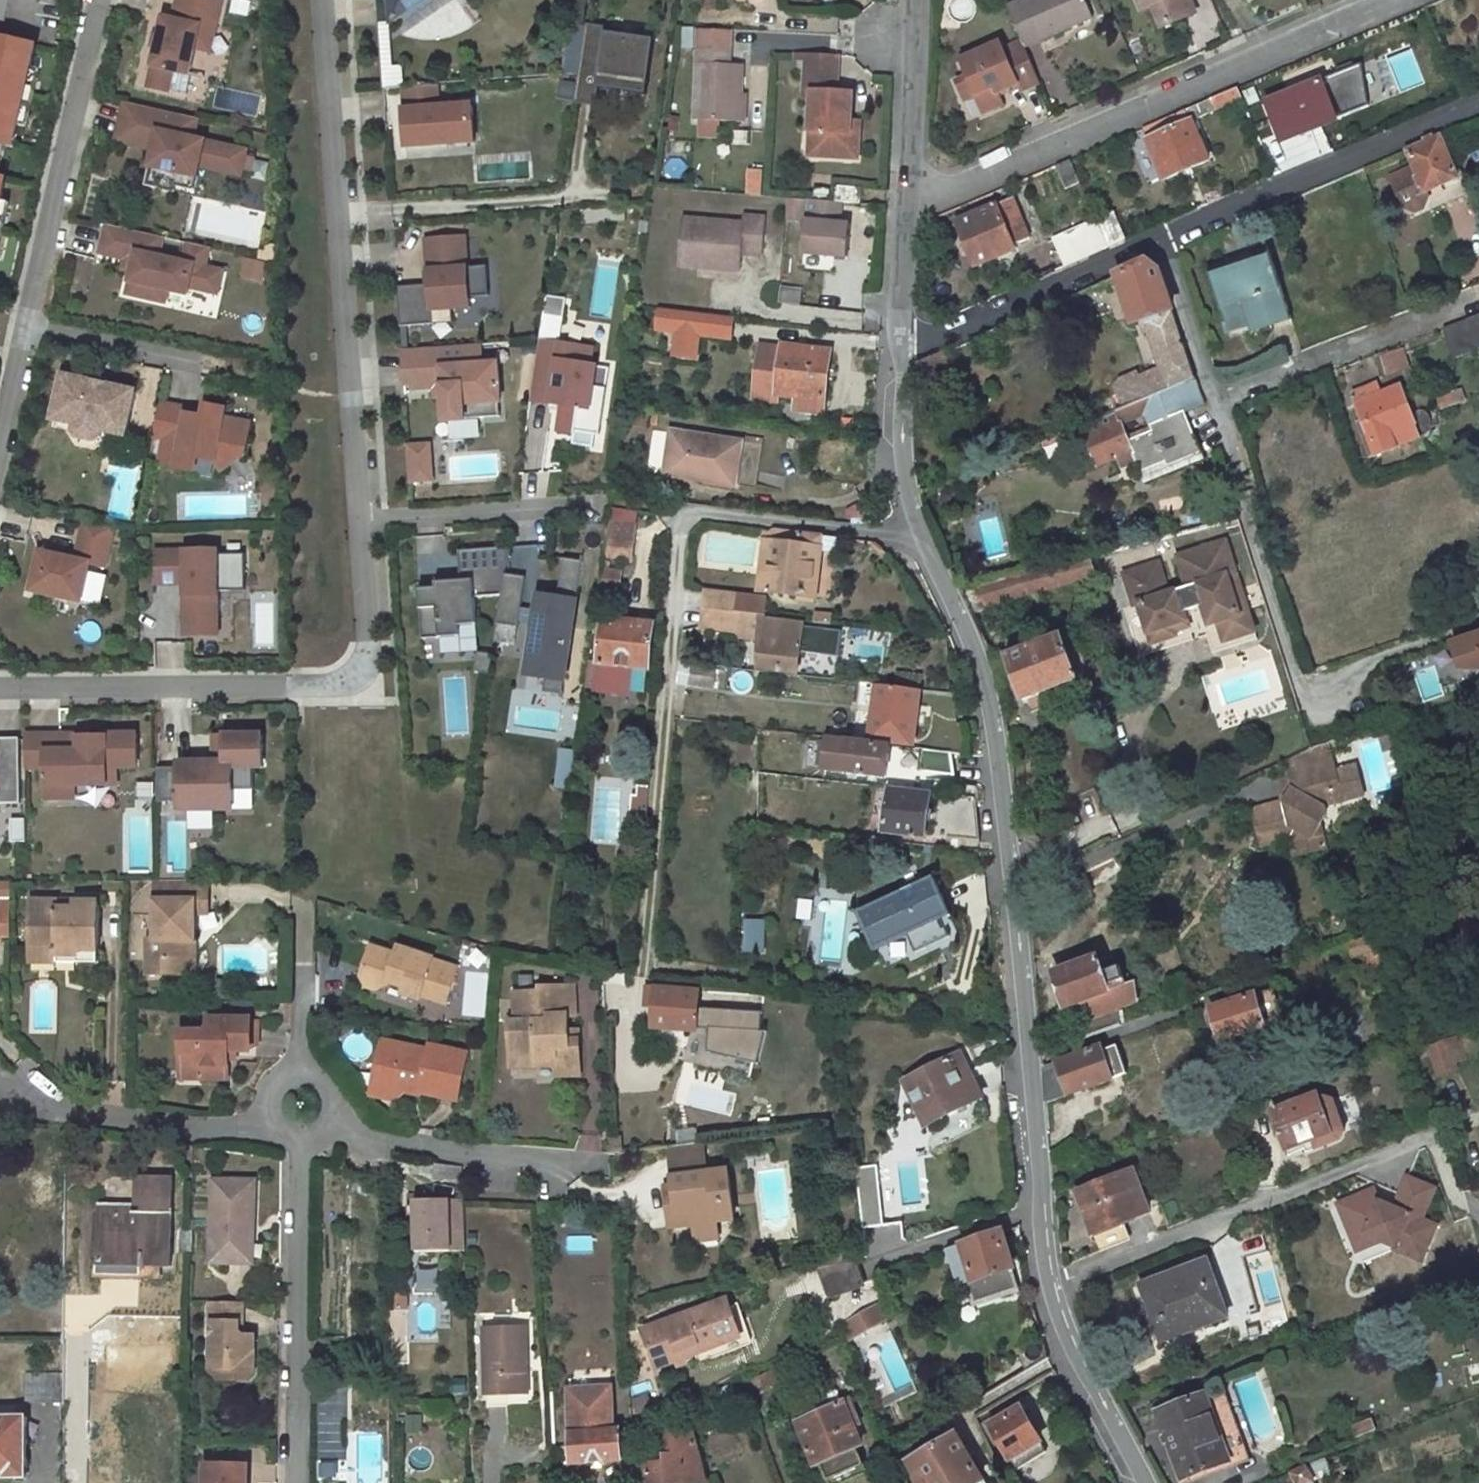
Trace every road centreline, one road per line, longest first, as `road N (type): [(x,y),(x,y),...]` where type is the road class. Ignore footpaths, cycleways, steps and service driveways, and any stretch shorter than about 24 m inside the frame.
road 1 (residential): [(0,688),(339,684),(368,673),(377,659),(329,0)]
road 2 (residential): [(897,349),(907,499),(980,659),(996,716),(1042,1291)]
road 3 (residential): [(908,203),(1391,0)]
road 4 (track): [(678,512),(642,963)]
road 5 (residential): [(99,0),(0,440)]
road 6 (residential): [(1042,1291),(1406,1144)]
road 7 (unclassified): [(1478,98),(1165,234)]
road 8 (unclassified): [(1165,234),(897,349)]
road 9 (residential): [(1216,402),(1468,304)]
road 10 (residential): [(1216,402),(1294,659)]
road 11 (residential): [(1042,1291),(1062,1354),(1134,1482)]
road 12 (residential): [(914,0),(908,203)]
road 13 (residential): [(1165,234),(1216,402)]
road 14 (residential): [(908,203),(897,349)]

